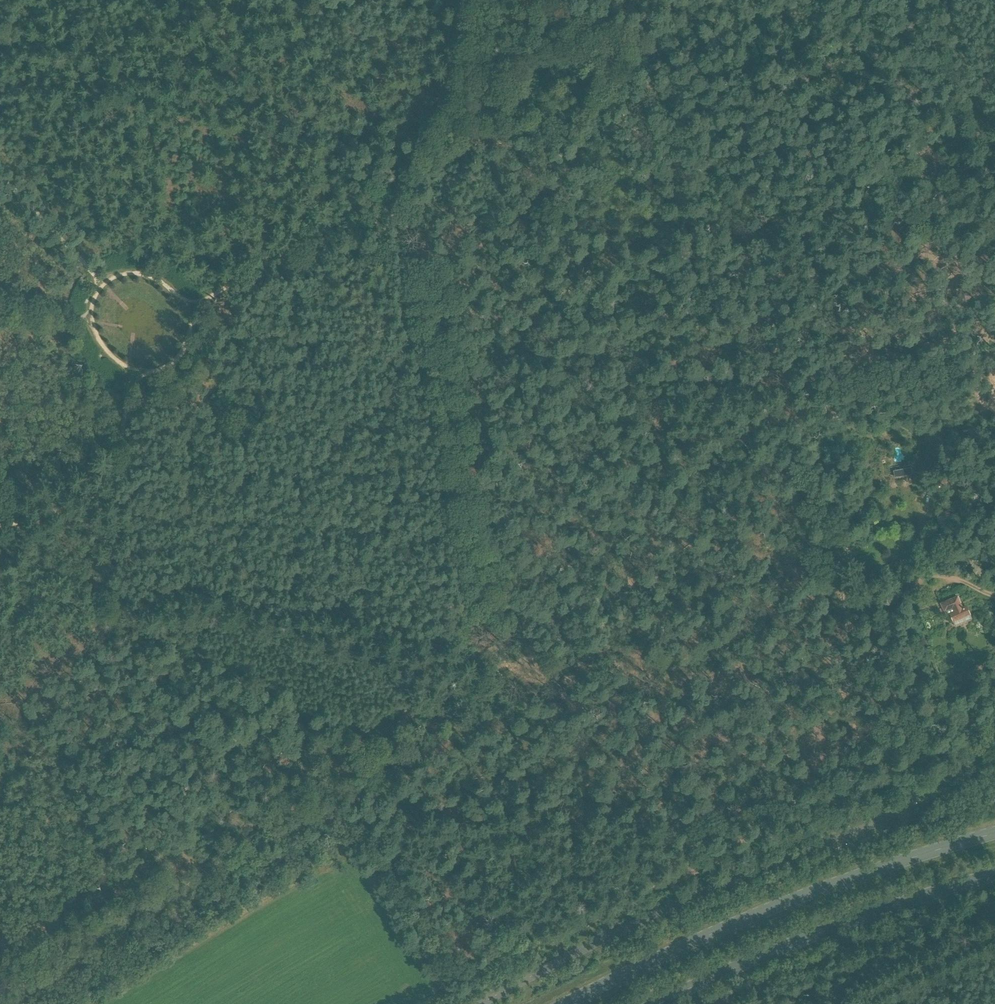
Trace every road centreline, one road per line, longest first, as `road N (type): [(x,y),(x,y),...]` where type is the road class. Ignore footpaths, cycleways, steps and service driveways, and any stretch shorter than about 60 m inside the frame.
road 1 (unclassified): [(994,742),(844,838),(711,892),(478,1003)]
road 2 (primary): [(994,833),(757,914),(566,1003)]
road 3 (track): [(464,0),(447,88),(399,184),(185,308)]
road 4 (primary): [(658,1003),(857,918),(994,874)]
road 5 (track): [(27,526),(107,492),(136,372)]
road 6 (track): [(89,320),(125,368),(156,371),(185,347),(185,308)]
road 7 (track): [(106,281),(0,167)]
road 8 (track): [(994,933),(857,1003)]
road 9 (track): [(185,308),(165,285),(125,274),(93,294),(89,320)]

